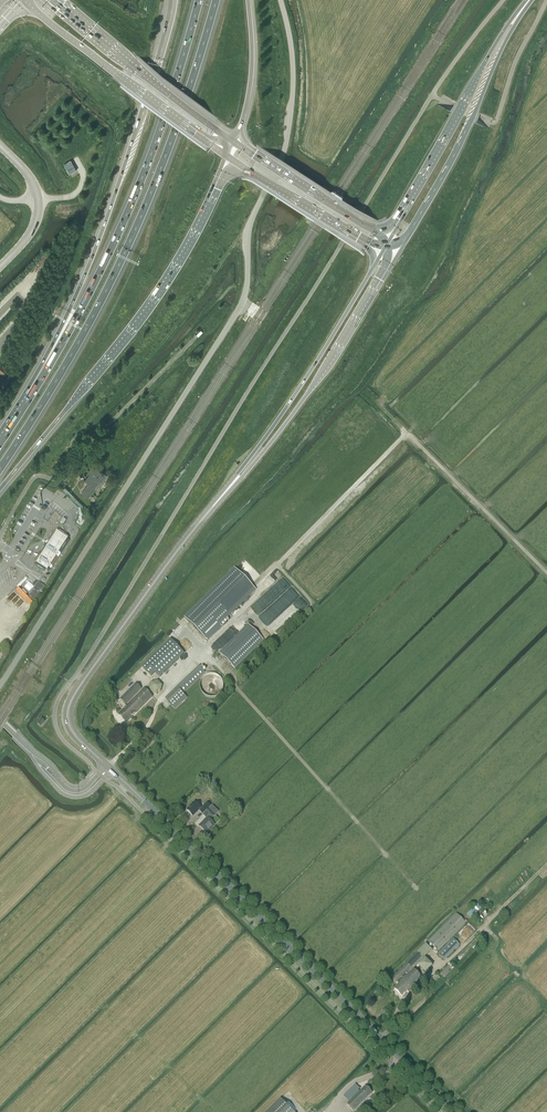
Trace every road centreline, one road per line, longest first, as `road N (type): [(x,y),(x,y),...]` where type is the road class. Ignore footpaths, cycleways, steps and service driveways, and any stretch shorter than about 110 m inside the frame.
road 1 (unclassified): [(0,683),(244,300),(248,229),(288,133),(292,55),(281,0)]
road 2 (motorway): [(0,469),(70,361),(140,221),(217,0)]
road 3 (tertiary): [(454,1111),(109,767)]
road 4 (motorway): [(199,0),(126,216),(24,406)]
road 5 (motorway): [(173,0),(102,231),(24,406)]
road 6 (motorway): [(0,489),(143,314),(227,156)]
road 7 (tertiary): [(206,514),(301,403),(396,251)]
road 8 (tertiary): [(380,253),(319,357),(206,514)]
road 9 (secondary): [(396,251),(530,0)]
road 10 (secondary): [(528,0),(388,236)]
road 11 (primary): [(26,1),(227,156)]
road 12 (primary): [(232,141),(53,0)]
road 13 (secondary): [(388,236),(232,141)]
road 14 (tertiary): [(98,661),(206,514)]
road 15 (secondary): [(227,156),(380,253)]
road 16 (motorway): [(232,141),(250,83),(249,0)]

